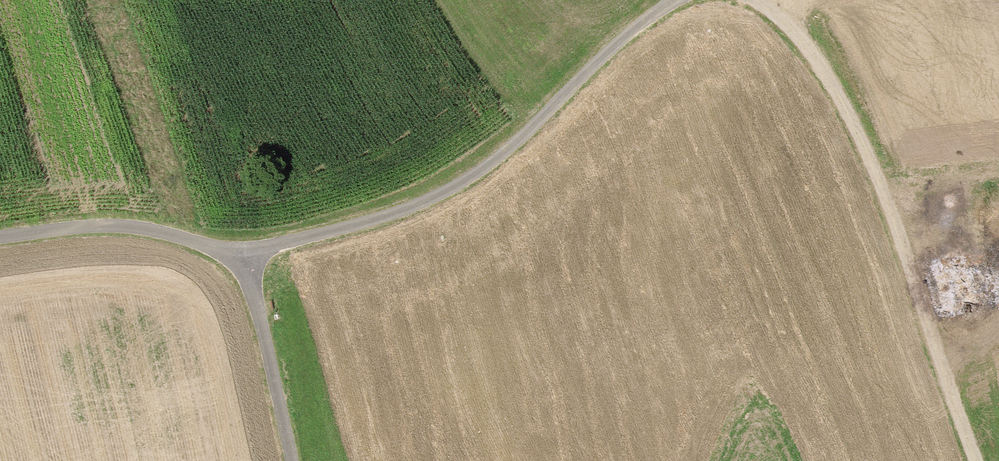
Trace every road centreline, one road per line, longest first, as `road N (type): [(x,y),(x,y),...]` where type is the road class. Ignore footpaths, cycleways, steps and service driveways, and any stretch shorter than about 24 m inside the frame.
road 1 (track): [(974,460),(869,160),(796,32),(757,0)]
road 2 (track): [(241,257),(442,191),(497,157),(623,36),(672,0)]
road 3 (track): [(241,257),(121,226),(0,238)]
road 4 (track): [(289,460),(241,257)]

